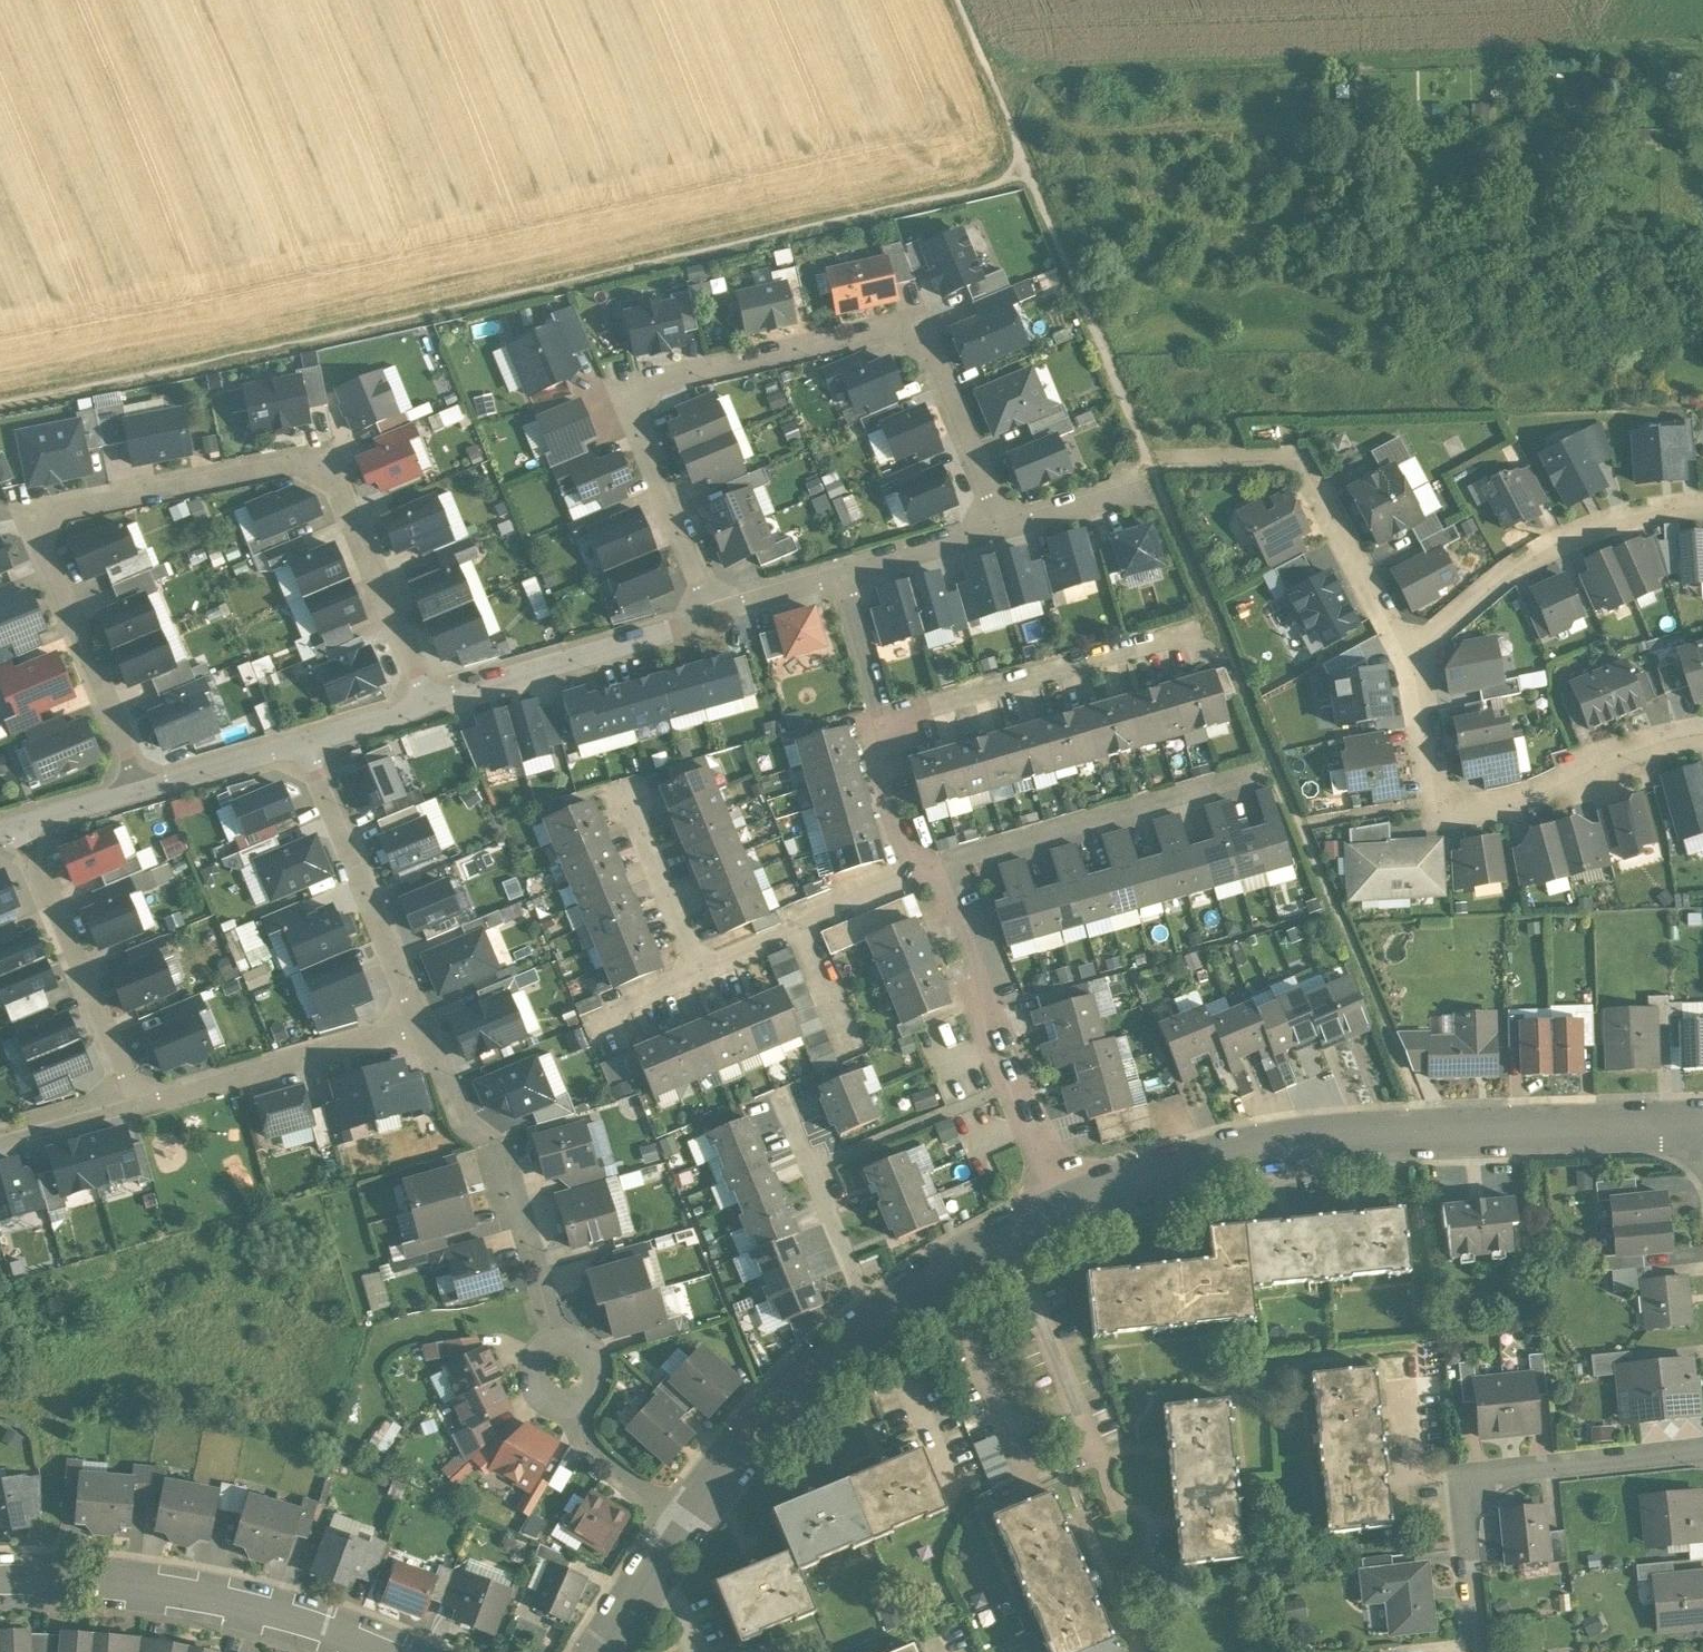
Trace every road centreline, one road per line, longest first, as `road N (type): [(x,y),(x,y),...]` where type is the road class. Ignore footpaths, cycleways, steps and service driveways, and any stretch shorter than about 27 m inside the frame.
road 1 (track): [(1421,1130),(958,0)]
road 2 (residential): [(135,787),(44,553),(64,512),(287,466),(313,473),(334,485),(424,700)]
road 3 (residential): [(703,614),(641,416),(659,379),(885,331),(913,332),(999,529)]
road 4 (track): [(988,71),(1702,58)]
road 5 (residential): [(1702,1123),(1311,1136),(1067,1207)]
road 6 (residential): [(1214,626),(881,723),(870,736),(908,874)]
road 7 (residential): [(1702,735),(1628,750),(1518,800),(1442,810),(1408,662)]
road 8 (residential): [(1702,1453),(1456,1482),(1474,1651)]
road 9 (residential): [(0,1577),(154,1586),(261,1610),(386,1651)]
road 10 (residential): [(1408,662),(1309,462),(1148,466)]
road 11 (residential): [(1067,1207),(925,867)]
road 12 (residential): [(925,867),(1274,768)]
road 13 (residential): [(554,1345),(494,1146),(462,1127),(417,1021)]
road 14 (residential): [(1702,508),(1644,514),(1538,557),(1408,662)]
road 15 (residential): [(703,614),(999,529)]
road 16 (residential): [(417,1021),(303,740)]
road 17 (residential): [(417,1021),(142,1103),(132,1096)]
road 18 (residential): [(132,1096),(22,824)]
road 19 (residential): [(424,700),(703,614)]
road 20 (residential): [(875,1322),(756,1437),(690,1523)]
road 21 (residential): [(875,1322),(784,1096)]
road 22 (residential): [(908,874),(804,929),(700,969)]
road 23 (residential): [(1067,1207),(1005,1236),(875,1322)]
road 24 (residential): [(700,969),(628,793)]
road 25 (residential): [(135,787),(303,740)]
road 26 (residential): [(690,1523),(614,1478),(579,1433),(575,1405)]
road 27 (residential): [(999,529),(1154,481)]
road 28 (residential): [(690,1523),(598,1651)]
road 29 (residential): [(132,1096),(0,1133)]
road 30 (residential): [(303,740),(424,700)]

